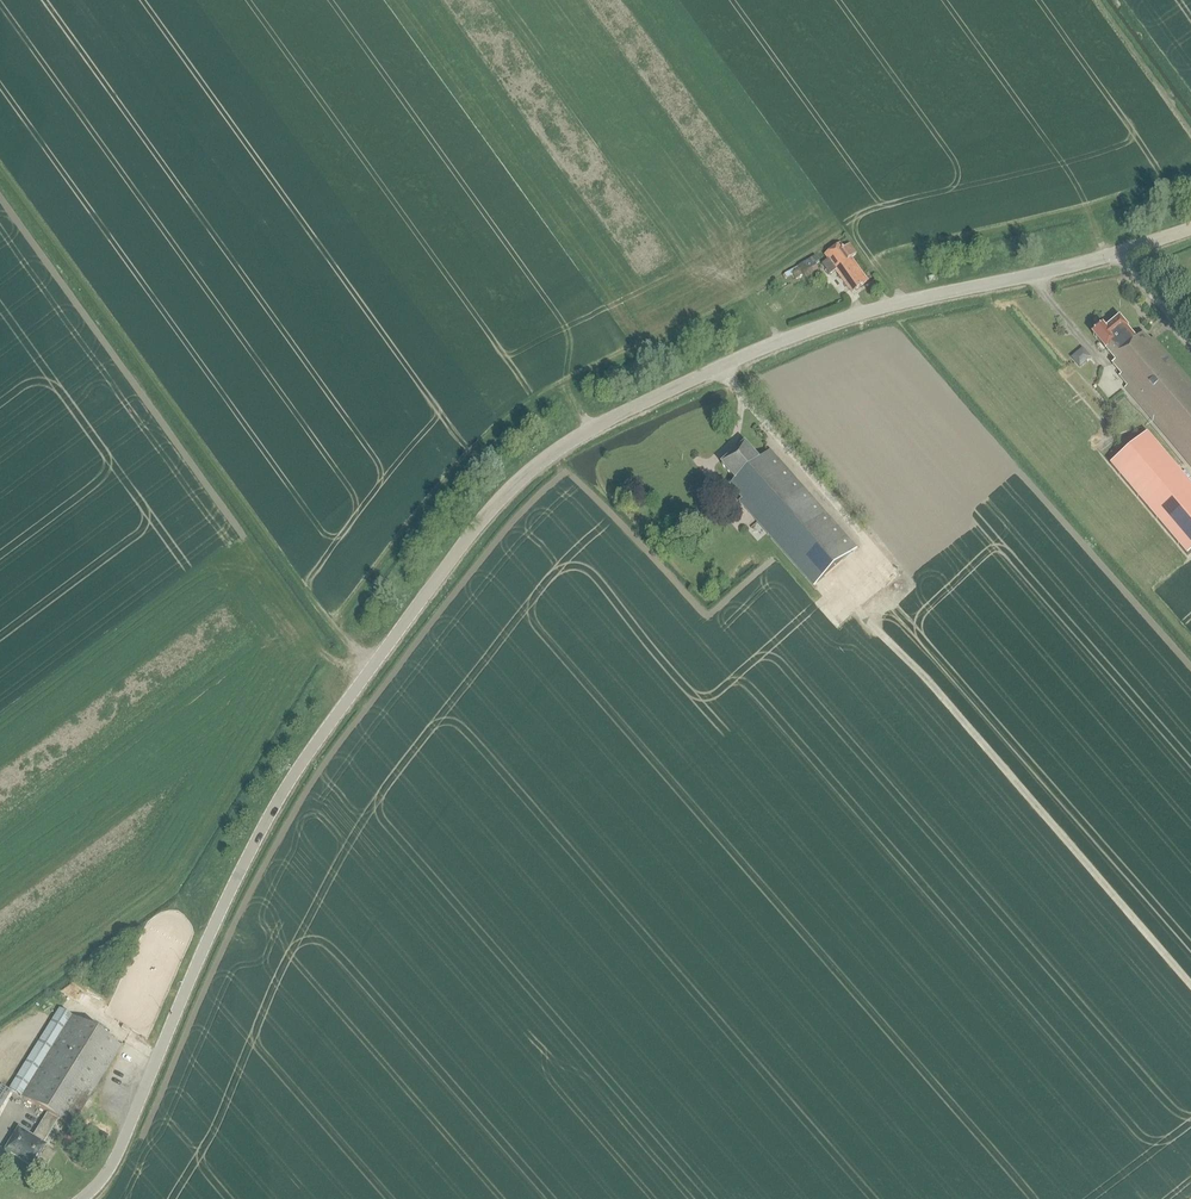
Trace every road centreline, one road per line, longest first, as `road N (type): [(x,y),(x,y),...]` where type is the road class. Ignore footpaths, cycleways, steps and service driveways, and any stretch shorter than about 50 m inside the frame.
road 1 (tertiary): [(85,1198),(111,1169),(265,823),(451,562),(543,462),(647,402),(817,327),(1071,268),(1190,229)]

